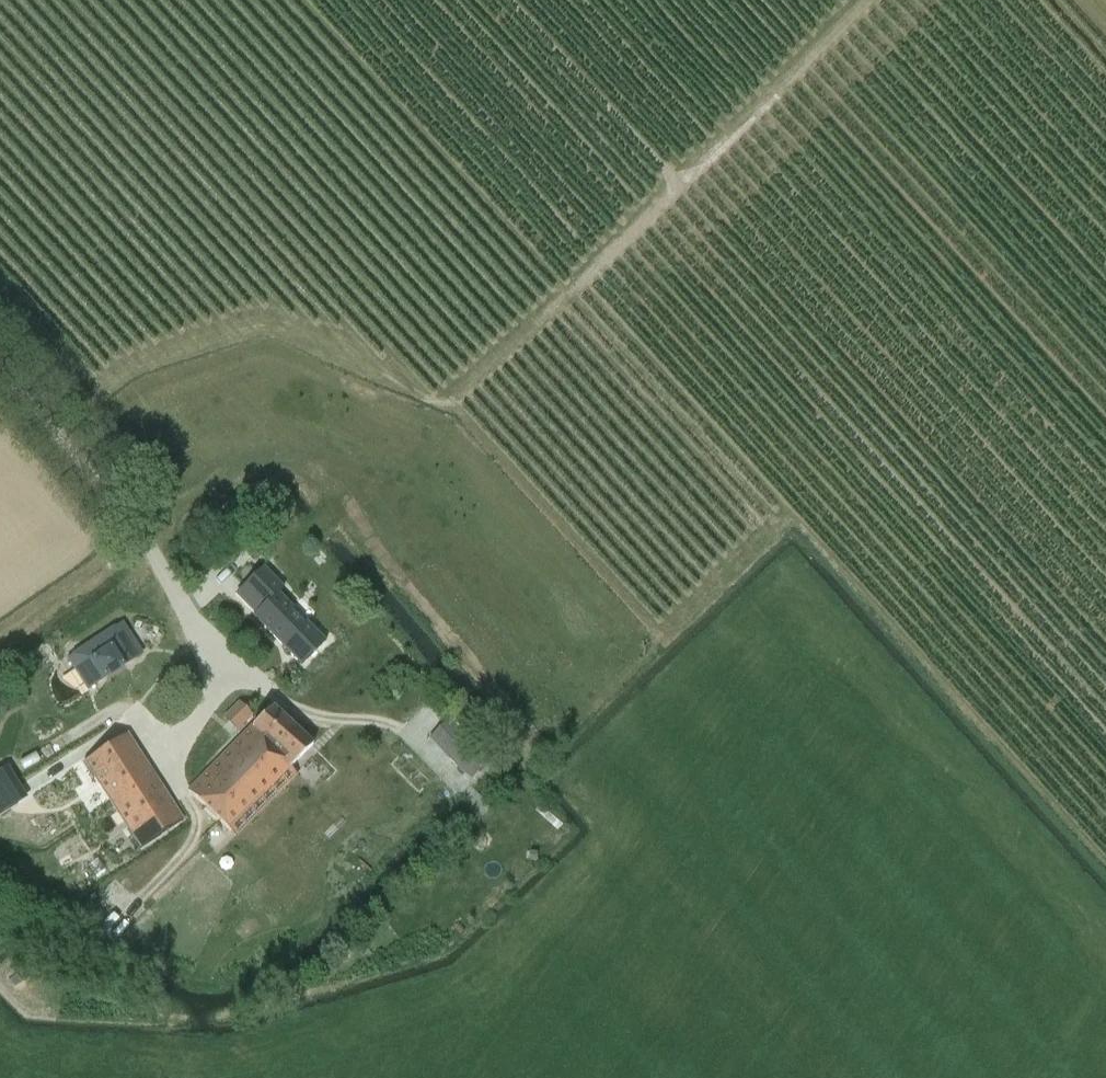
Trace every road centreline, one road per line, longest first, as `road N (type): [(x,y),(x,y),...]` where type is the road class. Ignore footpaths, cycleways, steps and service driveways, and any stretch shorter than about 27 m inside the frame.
road 1 (unclassified): [(181,578),(0,368)]

